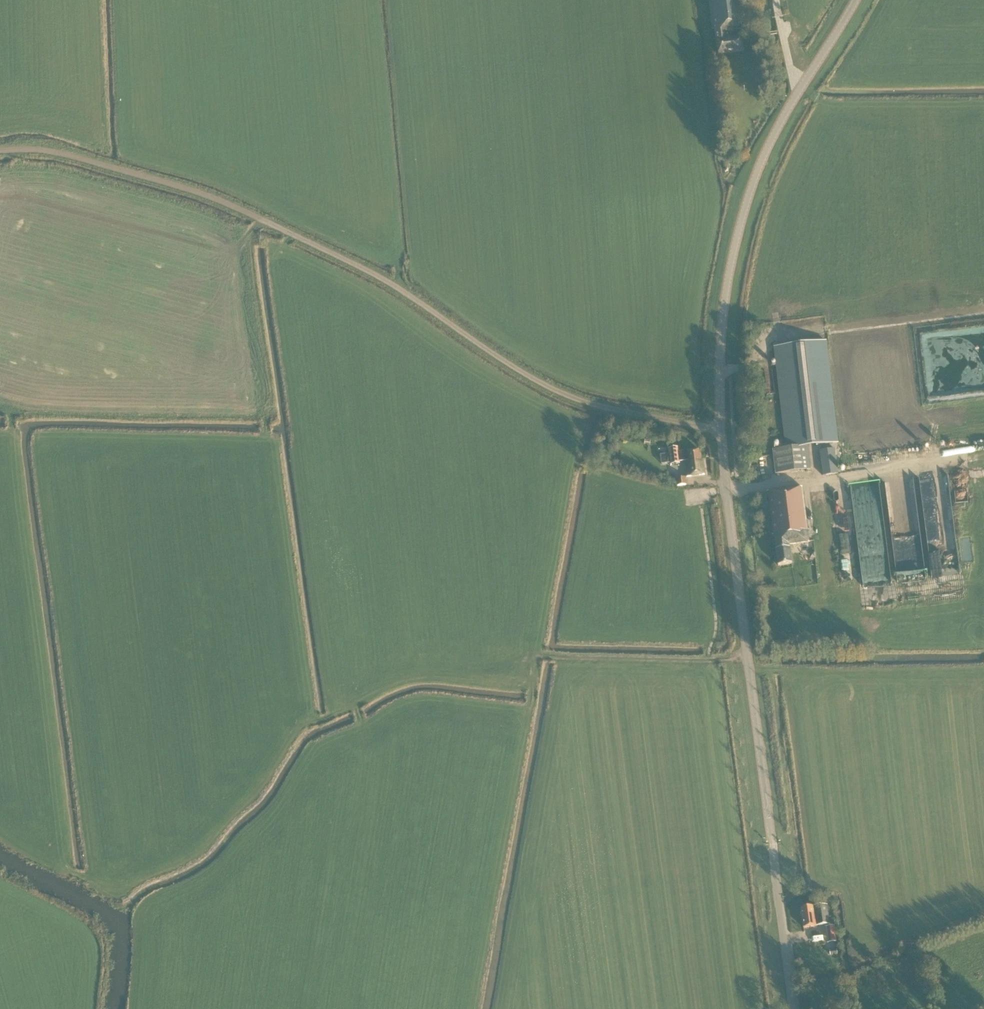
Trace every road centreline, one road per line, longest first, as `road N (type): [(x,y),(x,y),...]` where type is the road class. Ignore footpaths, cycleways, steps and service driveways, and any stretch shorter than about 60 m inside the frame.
road 1 (unclassified): [(721,431),(560,393),(367,270),(212,198),(52,152),(0,152)]
road 2 (tertiary): [(794,1008),(721,431)]
road 3 (tertiary): [(721,431),(724,306),(750,196),(784,117),(857,0)]

